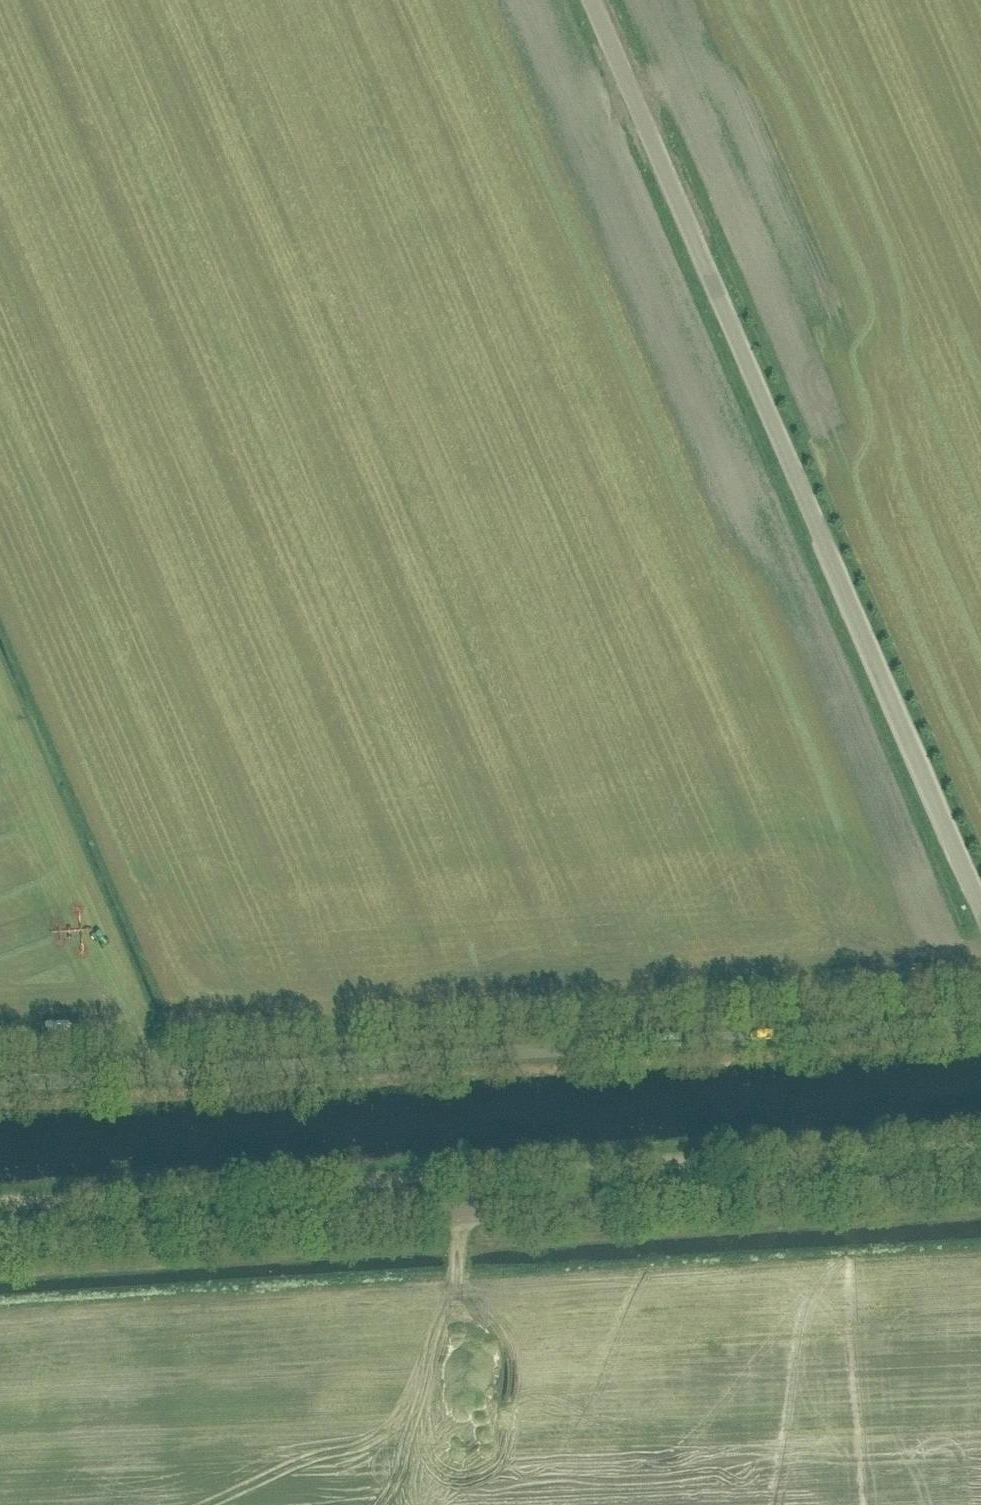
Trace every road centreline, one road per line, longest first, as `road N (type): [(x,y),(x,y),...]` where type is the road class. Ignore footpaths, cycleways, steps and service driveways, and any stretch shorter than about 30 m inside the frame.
road 1 (tertiary): [(0,1243),(980,1176)]
road 2 (unclassified): [(0,1084),(980,1022)]

